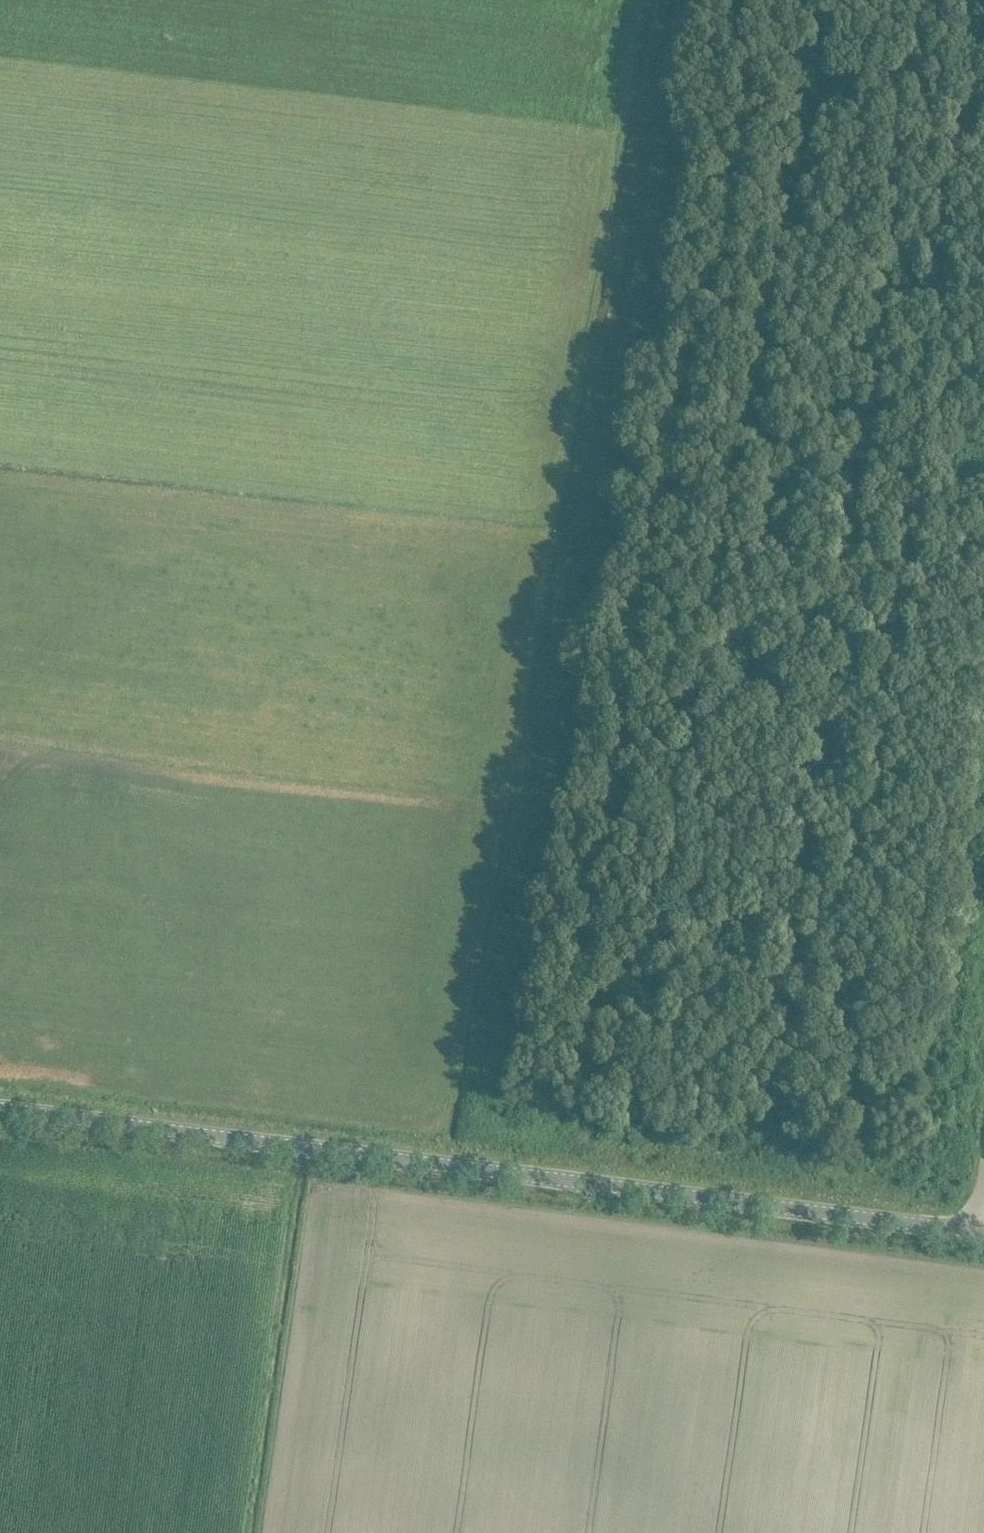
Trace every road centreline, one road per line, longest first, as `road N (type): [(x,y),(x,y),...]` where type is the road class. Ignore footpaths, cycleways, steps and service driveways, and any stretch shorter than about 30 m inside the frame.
road 1 (unclassified): [(976,1230),(0,1110)]

